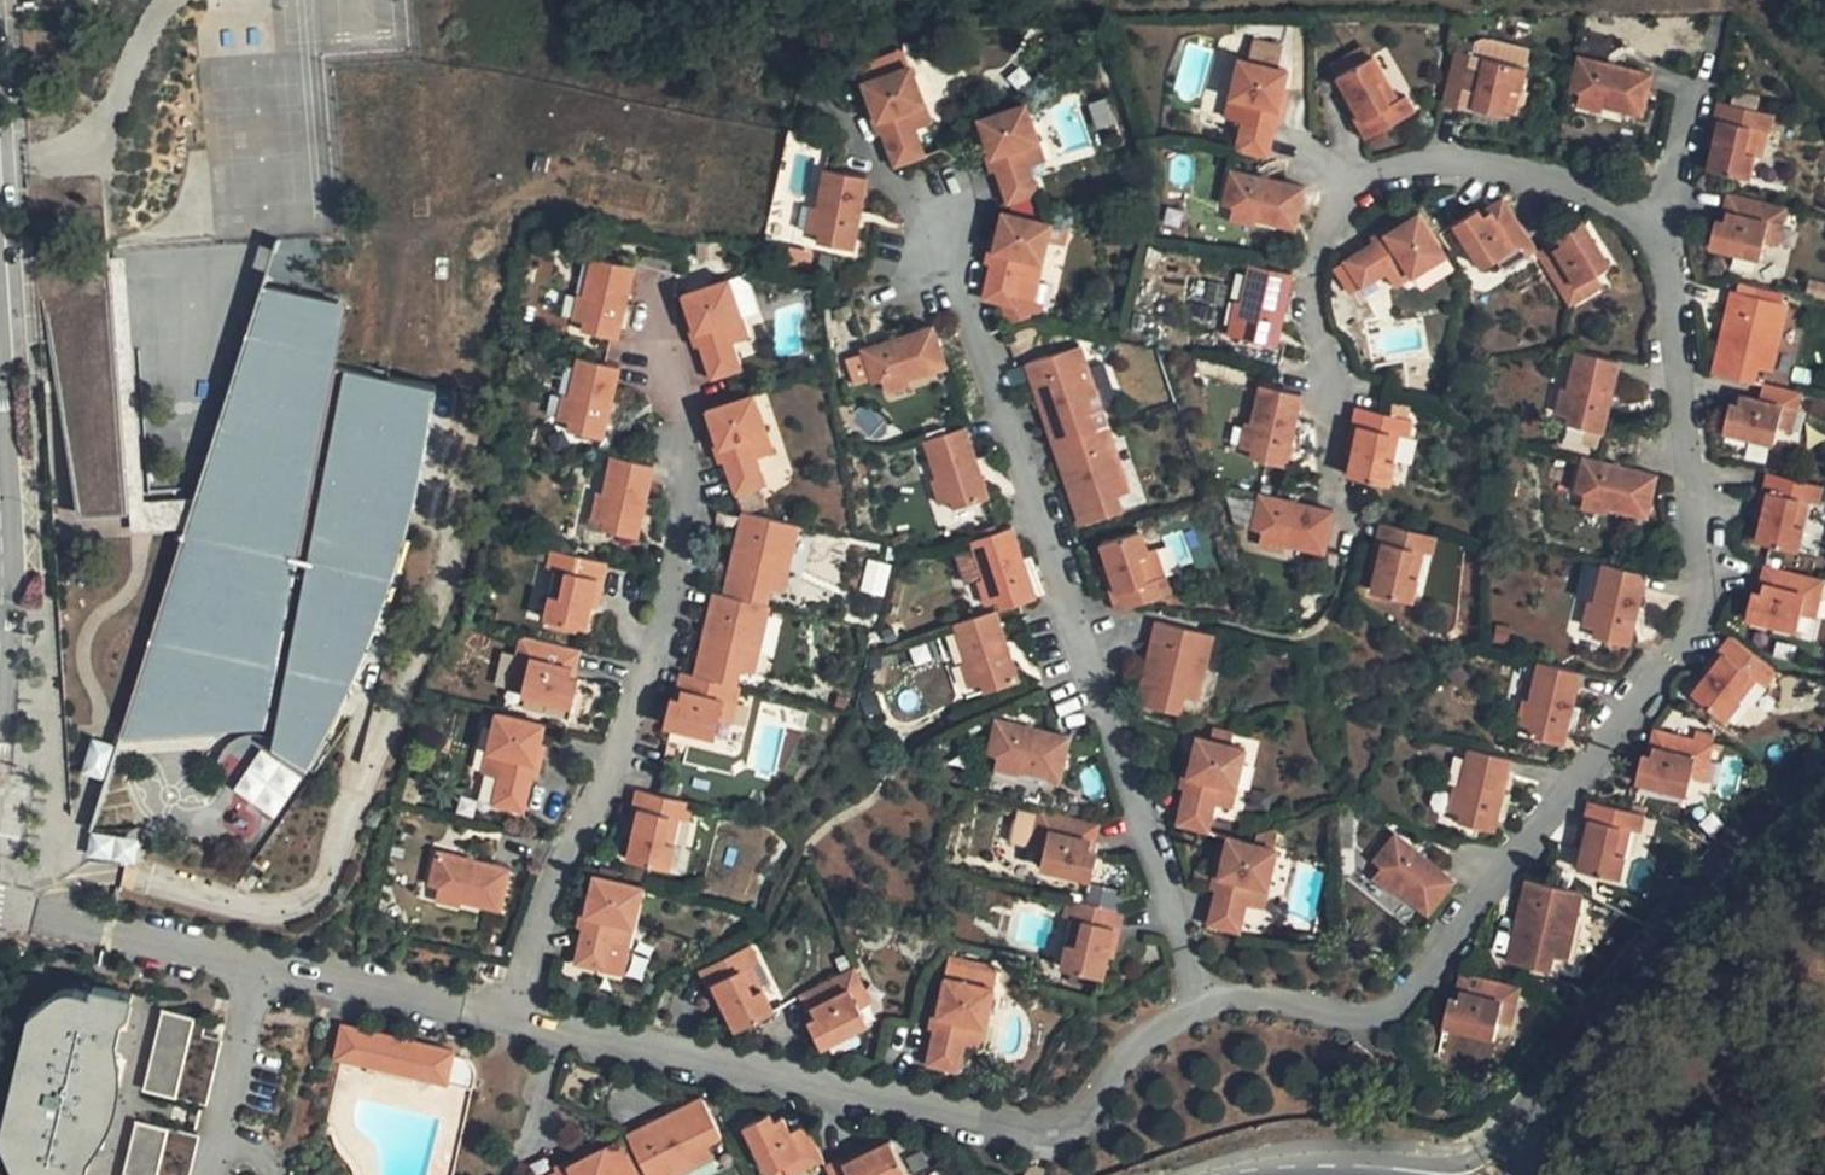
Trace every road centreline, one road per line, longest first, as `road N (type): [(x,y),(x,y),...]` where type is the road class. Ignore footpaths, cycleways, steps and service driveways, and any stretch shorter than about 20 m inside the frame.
road 1 (residential): [(1203,1005),(1229,997),(1349,1017),(1381,1015),(1405,996),(1678,649),(1699,613),(1699,567),(1672,298),(1651,229)]
road 2 (residential): [(1203,1005),(962,298),(917,219),(805,79)]
road 3 (residential): [(510,1020),(563,845),(649,669),(685,501),(682,416),(646,319),(653,279)]
road 4 (residential): [(510,1020),(1039,1136),(1086,1117),(1140,1046),(1203,1005)]
road 5 (residential): [(1651,229),(1577,187),(1455,162),(1399,166),(1346,185),(1317,252),(1309,303),(1328,358),(1331,462),(1356,535),(1352,557)]
road 6 (residential): [(0,912),(510,1020)]
road 7 (residential): [(1514,1127),(1684,908),(1824,758)]
road 8 (residential): [(1514,1127),(1485,1155),(1441,1164),(1368,1152),(1286,1160),(1254,1174)]
road 9 (residential): [(1714,0),(1680,169),(1651,229)]

